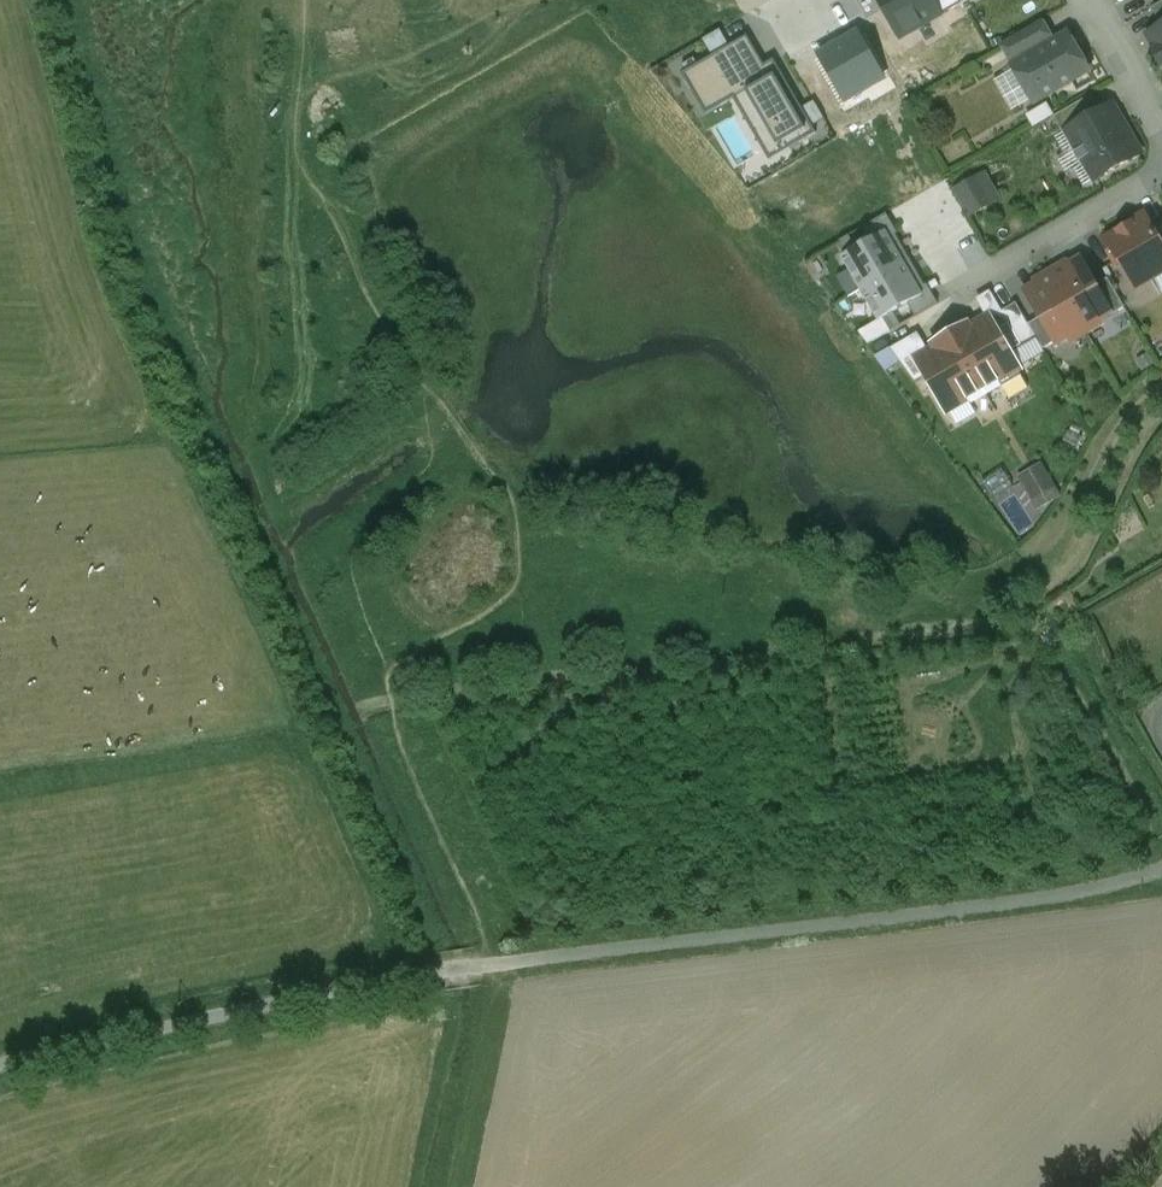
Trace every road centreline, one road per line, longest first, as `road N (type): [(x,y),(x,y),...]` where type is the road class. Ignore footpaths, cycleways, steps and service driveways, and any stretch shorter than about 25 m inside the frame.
road 1 (residential): [(1161,871),(1068,900),(430,974),(0,1068)]
road 2 (residential): [(928,311),(1161,172)]
road 3 (residential): [(1086,0),(1161,136)]

